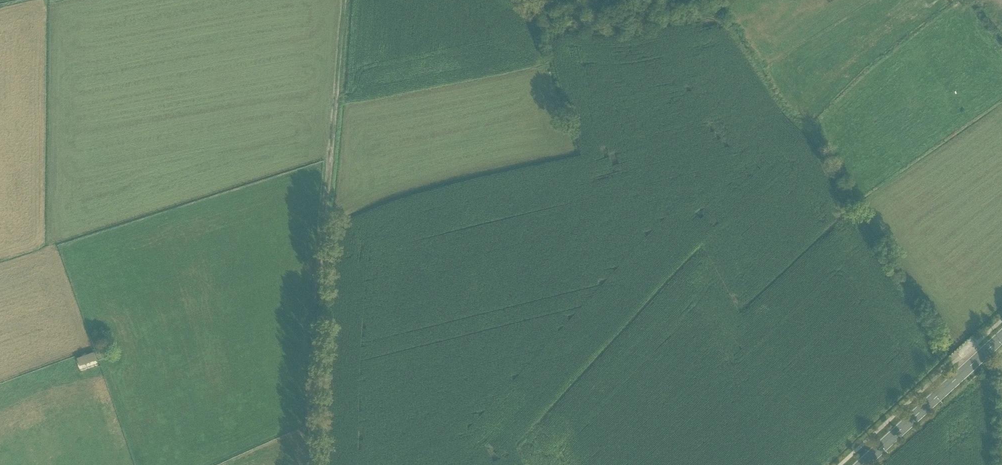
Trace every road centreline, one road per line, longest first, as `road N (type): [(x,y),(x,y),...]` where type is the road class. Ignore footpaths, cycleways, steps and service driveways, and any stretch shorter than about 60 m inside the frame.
road 1 (track): [(308,464),(350,0)]
road 2 (secondary): [(1001,336),(861,464)]

